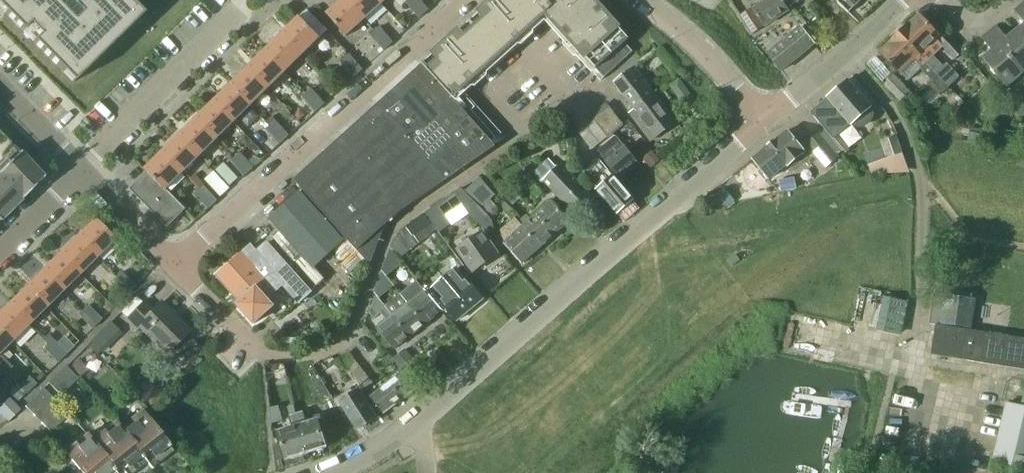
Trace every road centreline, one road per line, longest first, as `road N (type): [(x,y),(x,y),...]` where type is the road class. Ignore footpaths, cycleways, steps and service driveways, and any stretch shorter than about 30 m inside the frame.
road 1 (residential): [(336,472),(410,425),(764,122)]
road 2 (residential): [(175,264),(470,0)]
road 3 (residential): [(76,170),(235,10)]
road 4 (residential): [(326,351),(260,352),(175,264)]
road 5 (tertiary): [(764,122),(898,0)]
road 6 (tertiary): [(764,122),(636,0)]
road 7 (residential): [(175,264),(76,170)]

